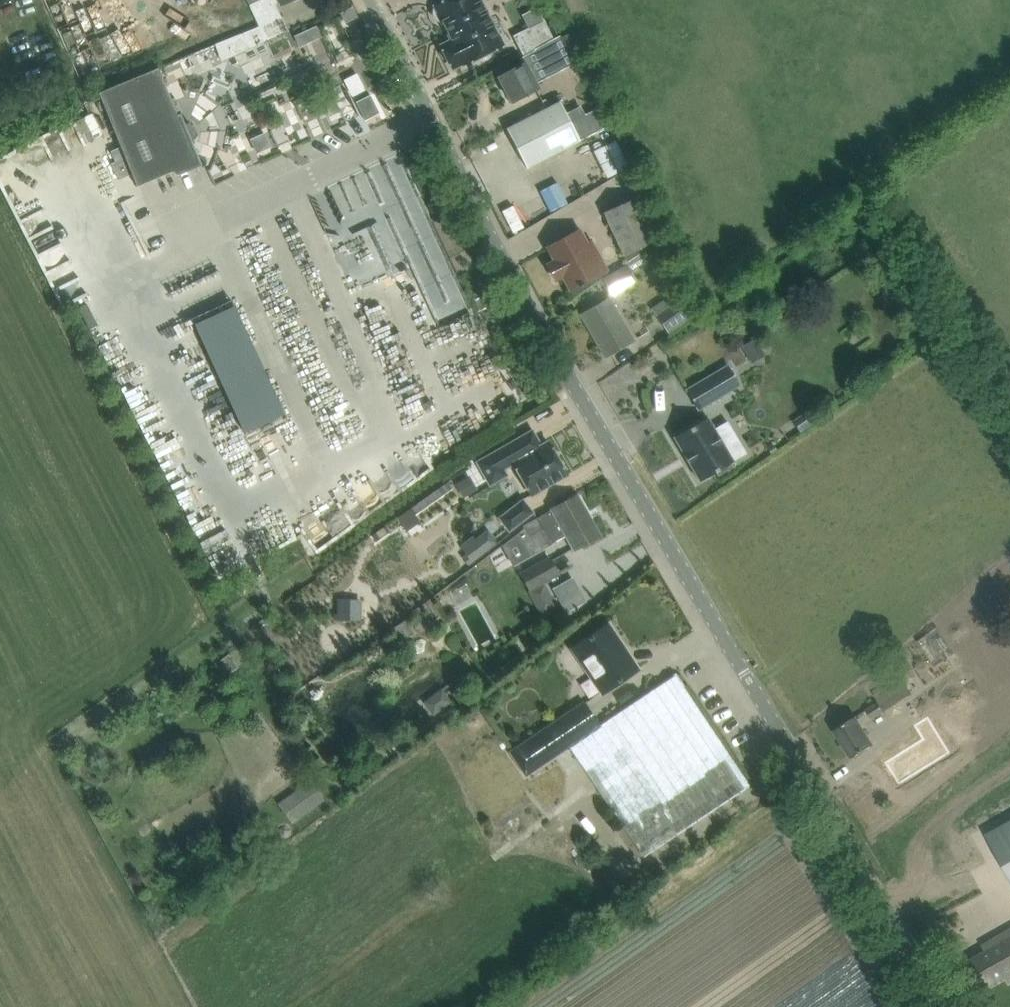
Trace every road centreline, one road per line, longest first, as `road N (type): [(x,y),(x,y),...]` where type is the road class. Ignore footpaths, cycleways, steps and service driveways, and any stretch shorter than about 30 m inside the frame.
road 1 (unclassified): [(945,1006),(578,395),(371,0)]

